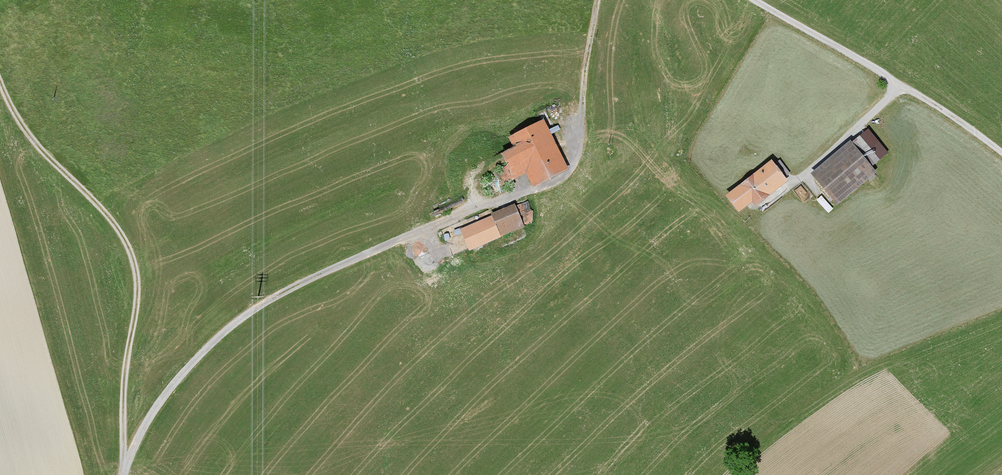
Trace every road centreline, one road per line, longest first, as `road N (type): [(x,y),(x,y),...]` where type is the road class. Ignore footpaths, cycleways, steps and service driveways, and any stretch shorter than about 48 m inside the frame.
road 1 (track): [(125,469),(186,372),(269,301),(571,170),(584,140),(599,0)]
road 2 (track): [(0,81),(36,143),(102,208),(134,257),(138,299),(125,382),(125,469)]
road 3 (track): [(756,0),(1001,153)]

